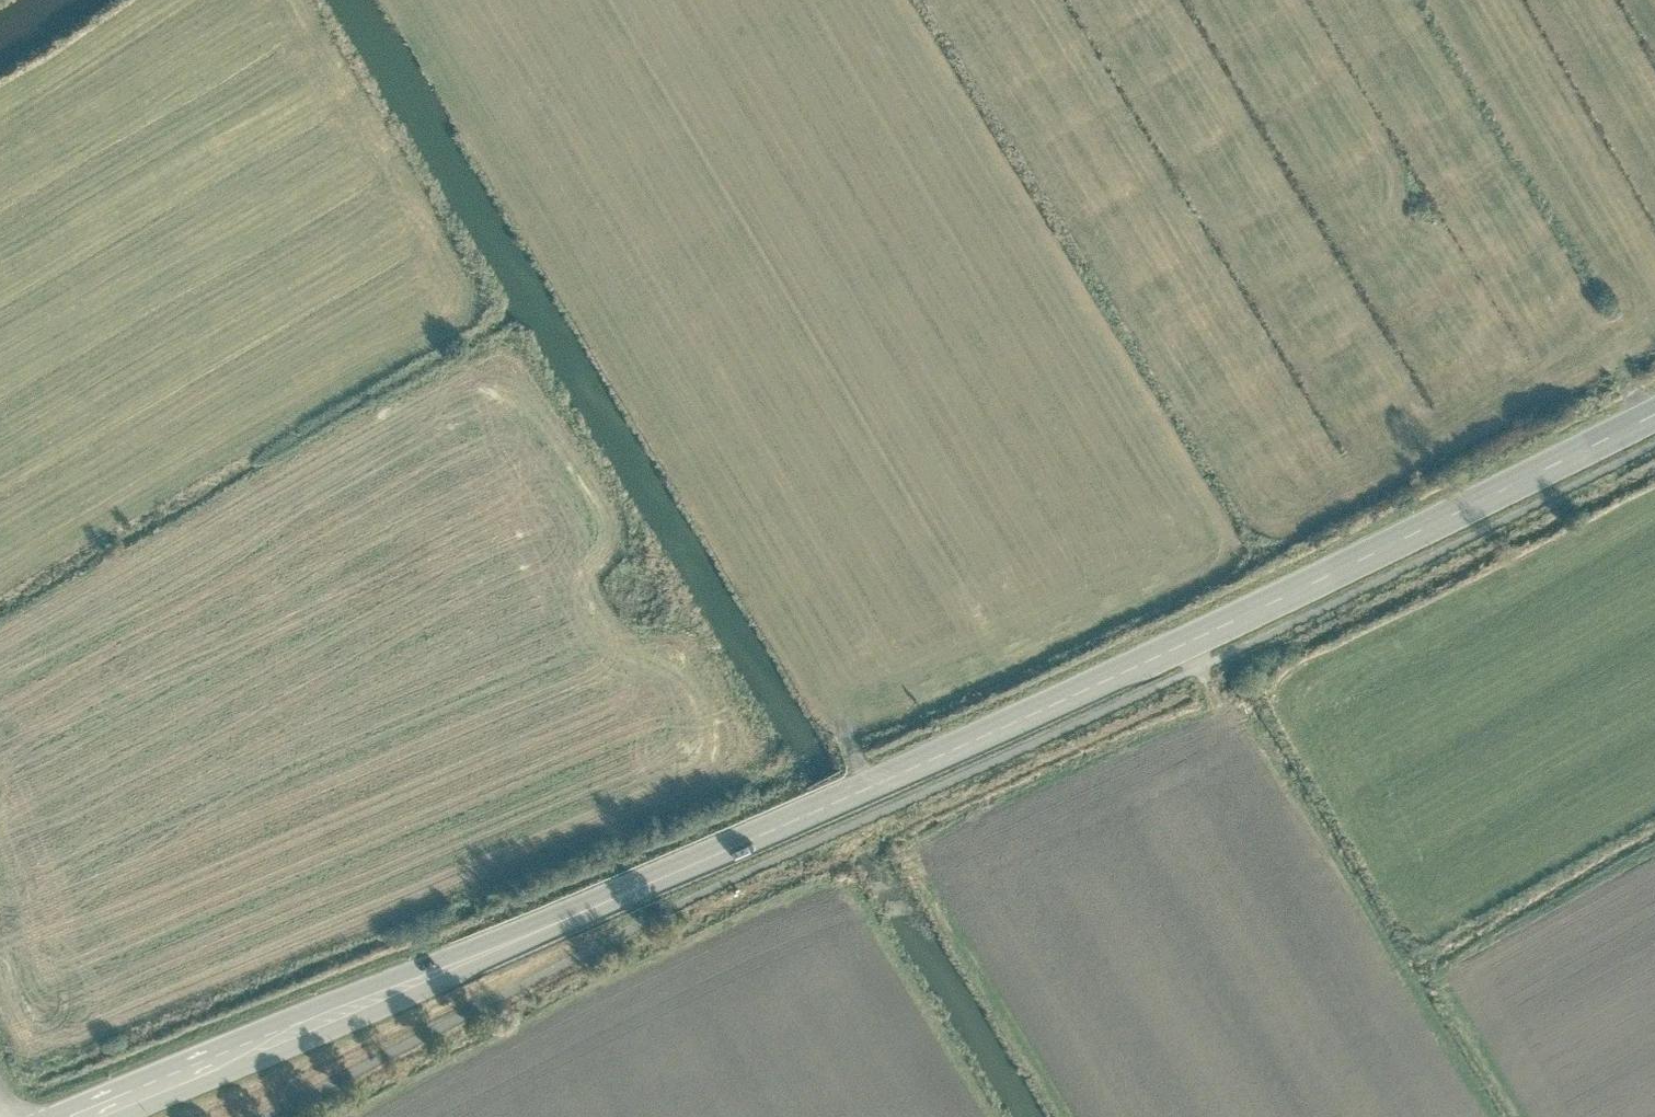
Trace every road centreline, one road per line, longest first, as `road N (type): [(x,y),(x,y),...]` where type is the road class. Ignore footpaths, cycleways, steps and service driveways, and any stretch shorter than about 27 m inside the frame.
road 1 (secondary): [(1654,414),(988,733),(73,1116)]

